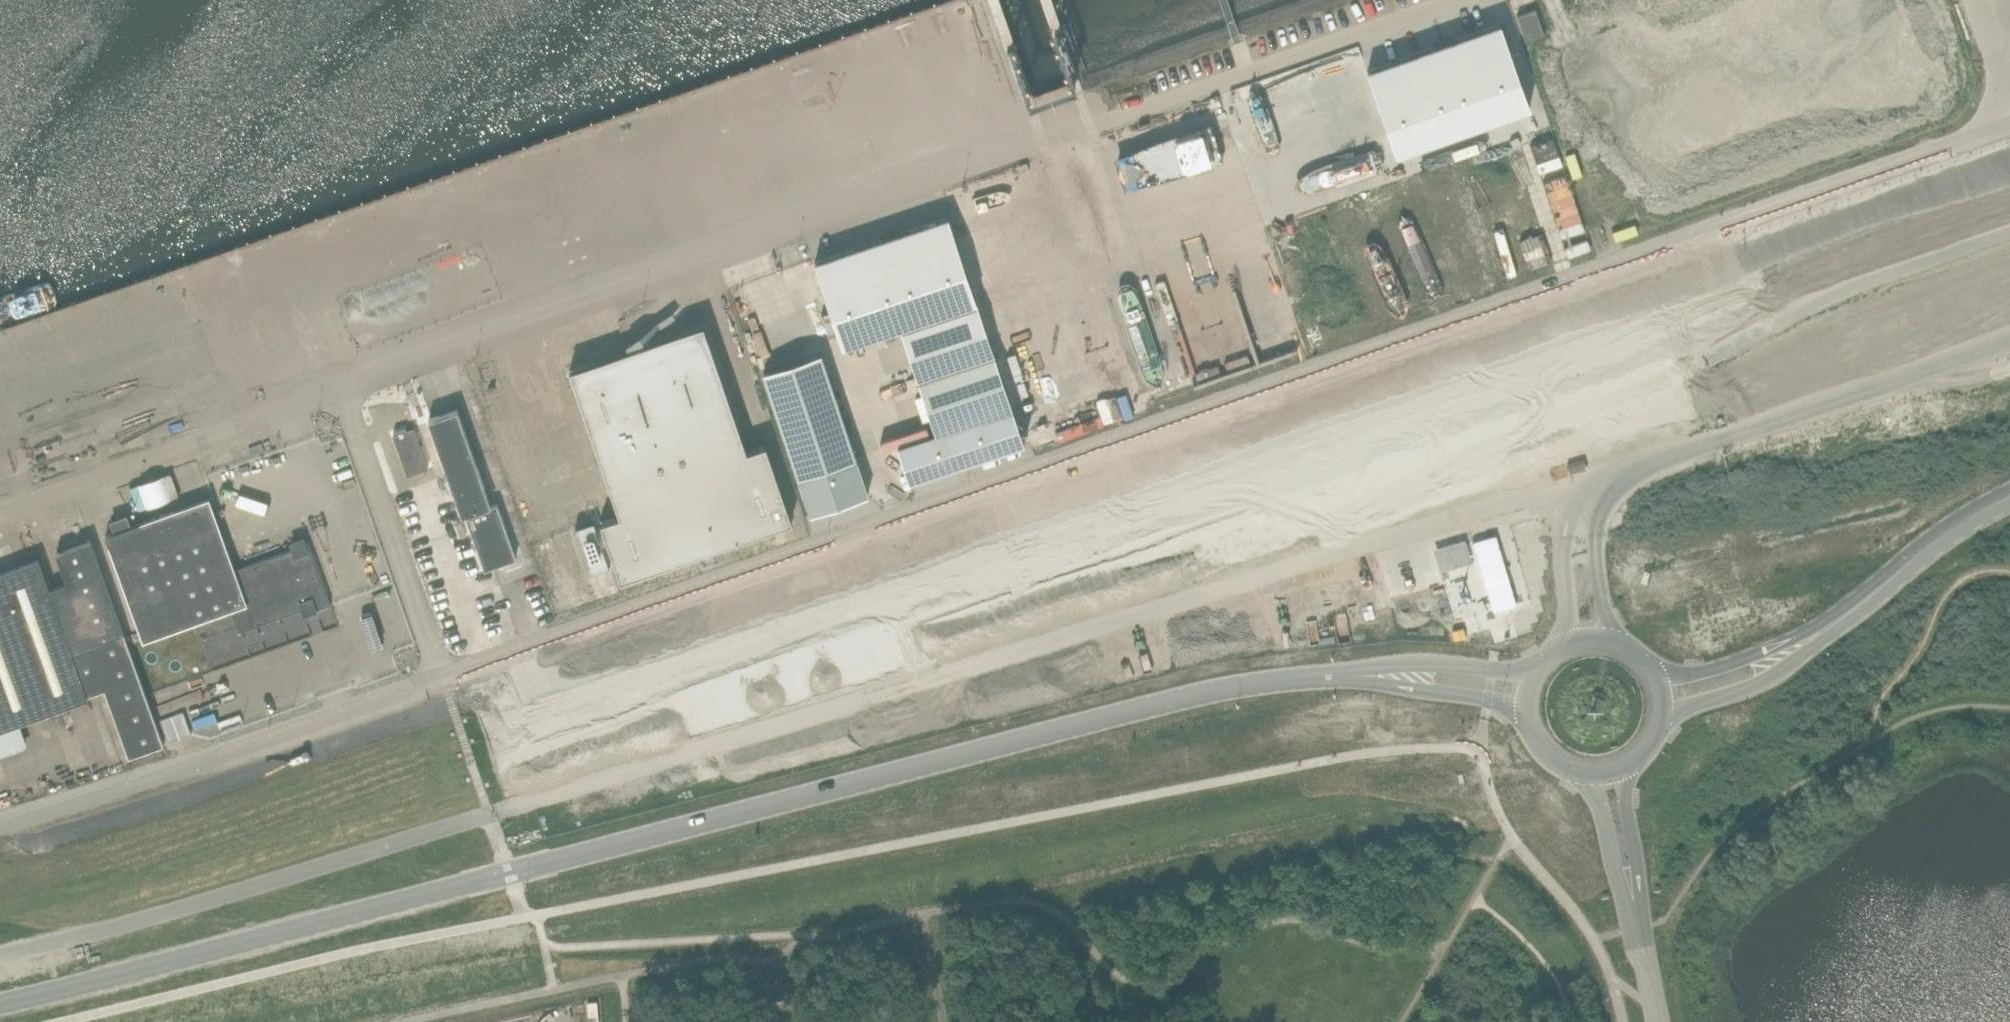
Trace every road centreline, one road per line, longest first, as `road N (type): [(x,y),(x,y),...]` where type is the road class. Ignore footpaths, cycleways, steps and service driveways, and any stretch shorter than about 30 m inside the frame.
road 1 (unclassified): [(0,824),(441,680),(2009,125)]
road 2 (primary): [(1360,674),(1222,688),(0,999)]
road 3 (unclassified): [(1454,0),(339,392)]
road 4 (unclassified): [(1585,636),(1580,557),(1598,489),(1633,469),(2009,340)]
road 5 (unclassified): [(0,510),(339,392)]
road 6 (tertiary): [(1657,1021),(1607,773)]
road 7 (primary): [(2009,497),(1964,519),(1808,639)]
road 8 (primary): [(1532,674),(1421,661),(1360,674)]
road 9 (primary): [(1360,674),(1524,708)]
road 10 (primary): [(1663,711),(1773,672),(1808,639)]
road 11 (primary): [(1808,639),(1729,663),(1655,673)]

